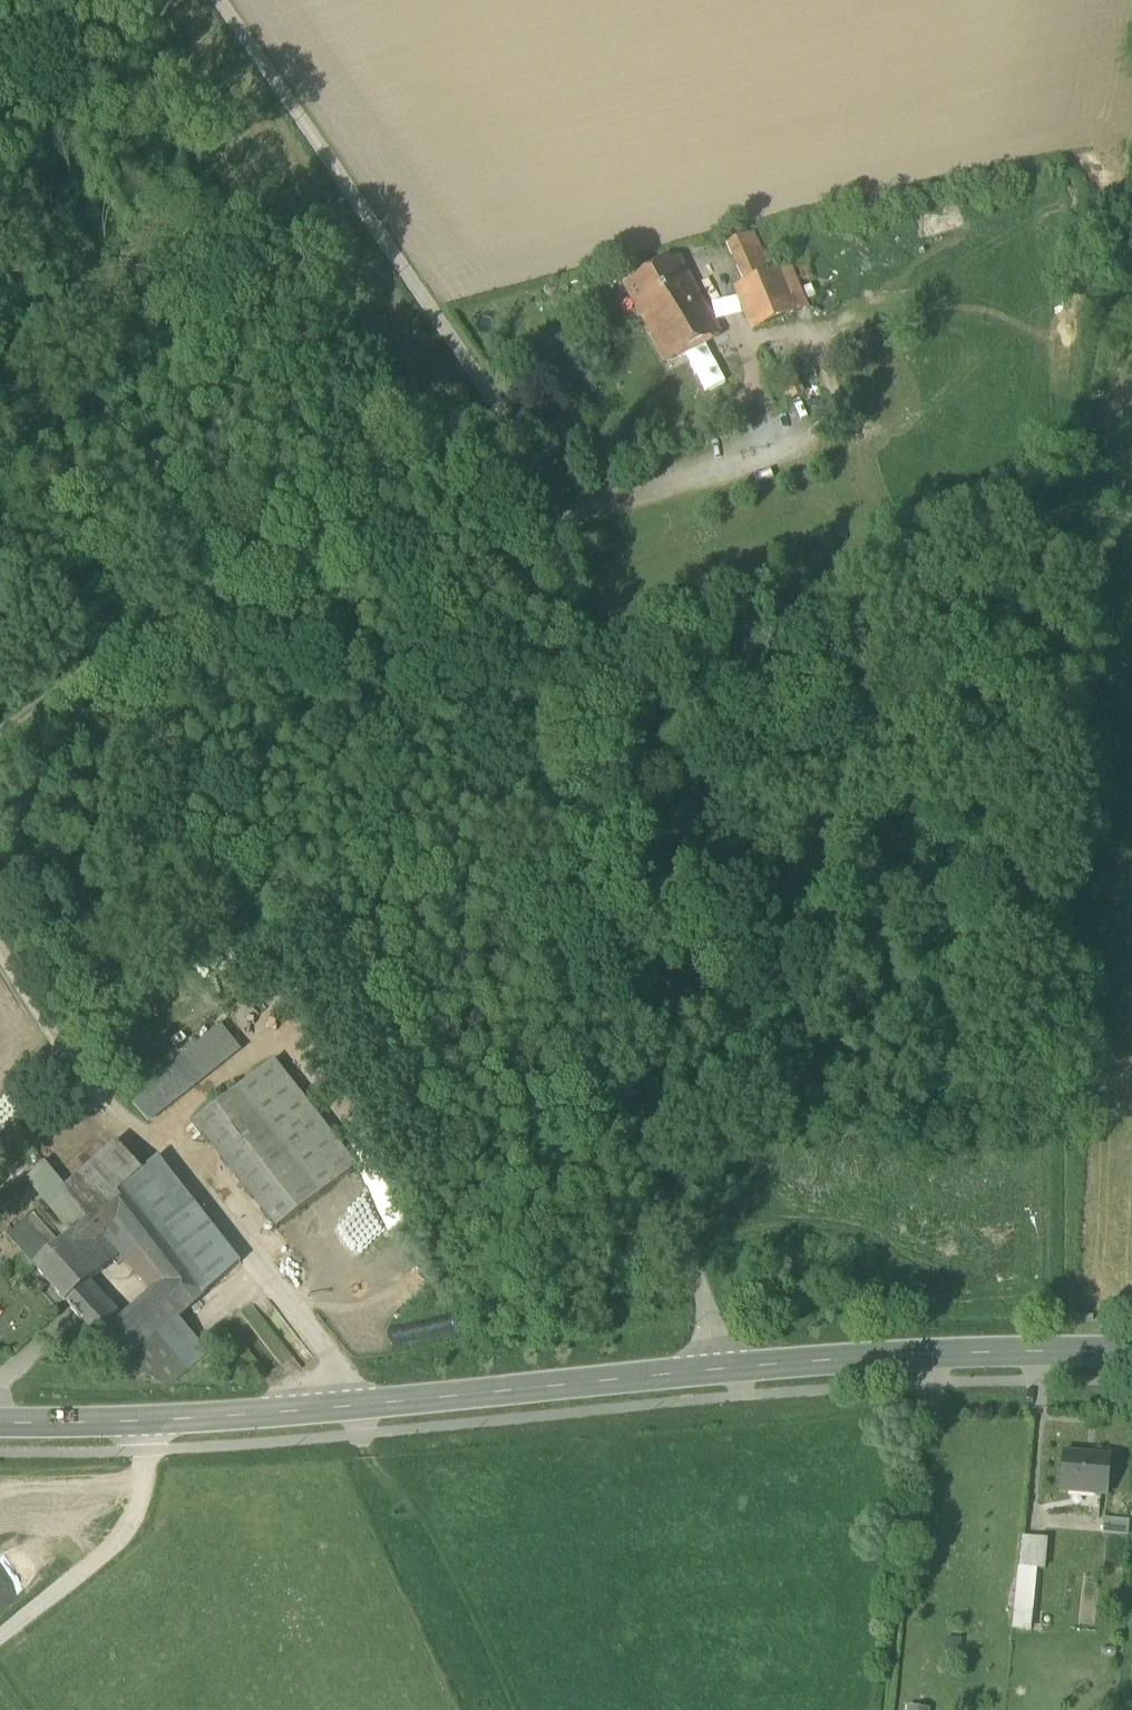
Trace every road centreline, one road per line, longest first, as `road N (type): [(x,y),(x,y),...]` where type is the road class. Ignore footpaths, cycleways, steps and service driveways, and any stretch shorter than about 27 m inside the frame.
road 1 (unclassified): [(727,1371),(642,1159),(602,982),(582,757),(584,668),(528,453),(226,0)]
road 2 (track): [(0,733),(246,581),(528,453)]
road 3 (track): [(584,668),(1080,500),(1131,514)]
road 4 (secondary): [(1131,1356),(727,1371)]
road 5 (secondary): [(727,1371),(363,1408)]
road 6 (unclassified): [(181,1159),(363,1408)]
road 7 (track): [(0,949),(114,1128),(181,1159)]
road 8 (unclassified): [(141,1423),(144,1489),(132,1523),(0,1634)]
road 9 (secondary): [(363,1408),(141,1423)]
road 10 (secondary): [(141,1423),(0,1422)]

